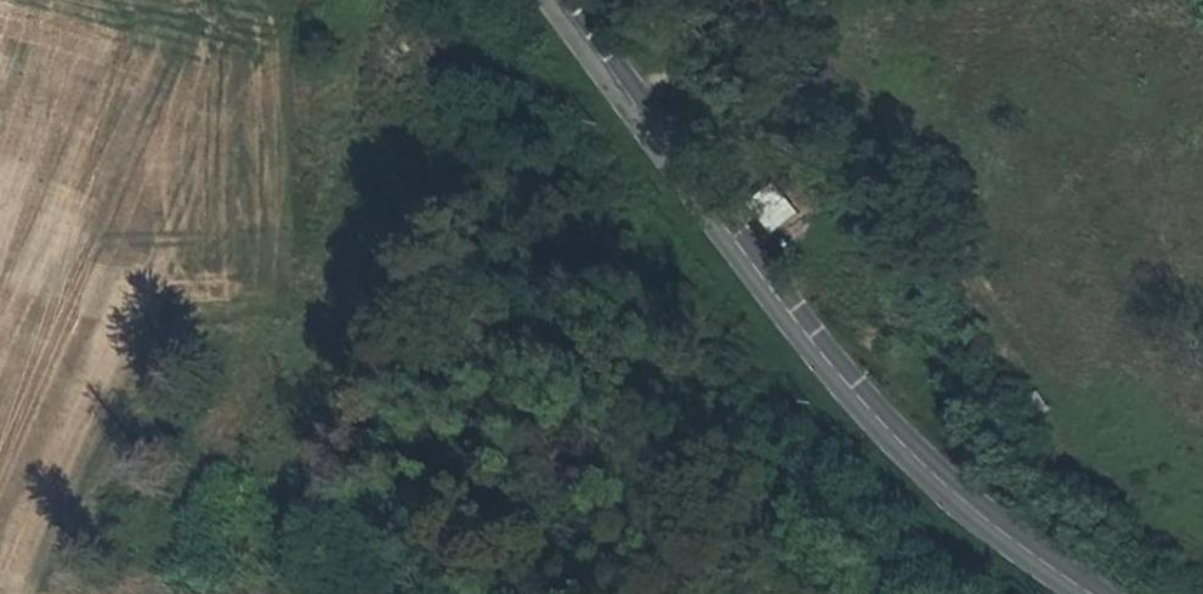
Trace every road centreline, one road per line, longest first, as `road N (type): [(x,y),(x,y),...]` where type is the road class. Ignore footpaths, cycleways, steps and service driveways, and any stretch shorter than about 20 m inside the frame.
road 1 (tertiary): [(559,0),(731,232),(923,440),(1085,593)]

